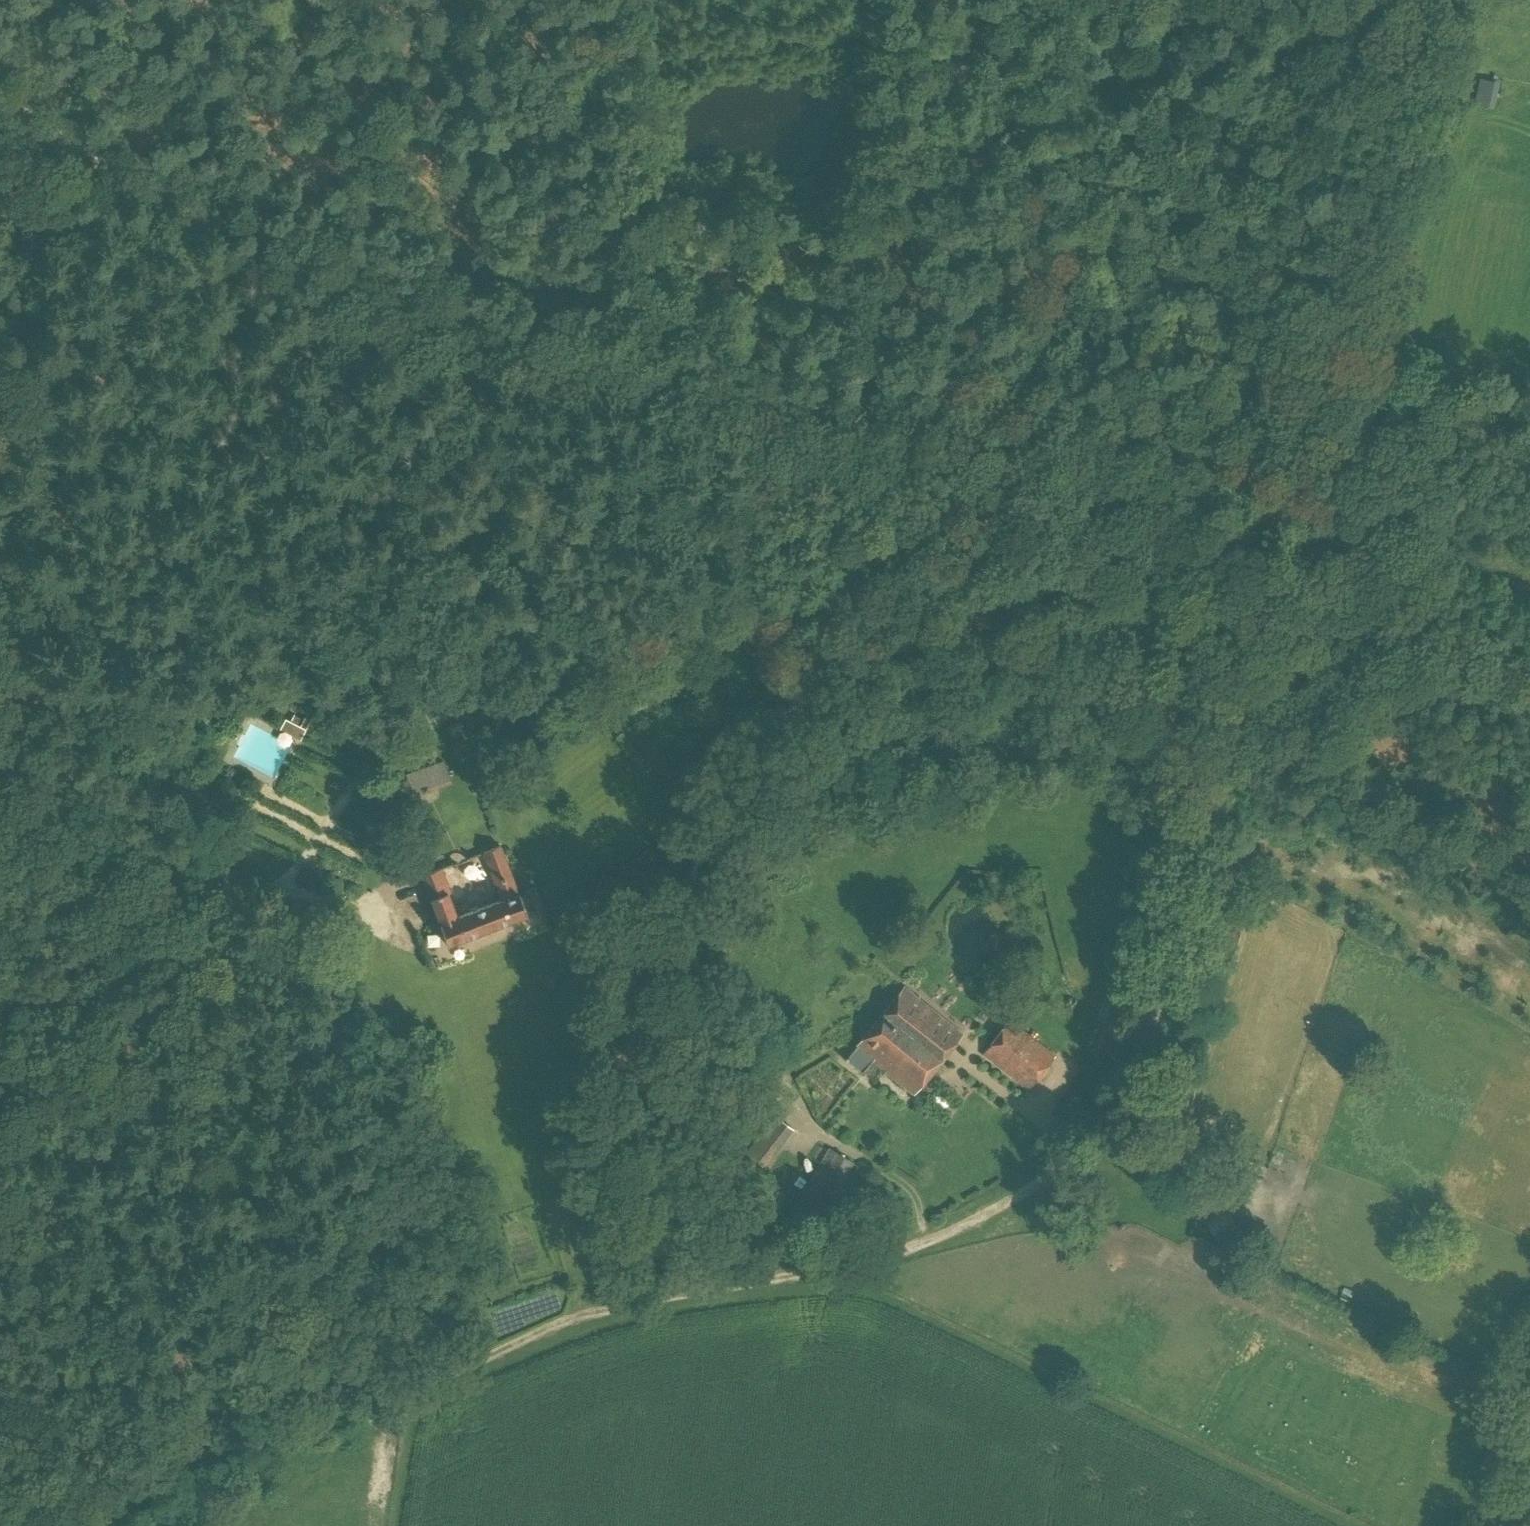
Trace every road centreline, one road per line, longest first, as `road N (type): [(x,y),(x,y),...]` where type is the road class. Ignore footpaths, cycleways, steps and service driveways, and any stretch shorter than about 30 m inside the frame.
road 1 (track): [(64,1525),(210,1416),(264,1388),(411,1372),(518,1343),(622,1300),(799,1275),(891,1251),(982,1217),(1100,1139),(1142,1067),(1297,526)]
road 2 (track): [(895,413),(667,402),(586,378),(16,128)]
road 3 (track): [(1303,517),(1446,0)]
road 4 (track): [(1137,443),(1095,229),(1023,0)]
road 5 (track): [(1303,517),(1084,411),(895,413)]
road 6 (track): [(0,844),(361,911)]
road 7 (track): [(1529,654),(1303,517)]
road 8 (track): [(1303,517),(1529,514)]
road 9 (track): [(16,128),(120,0)]

